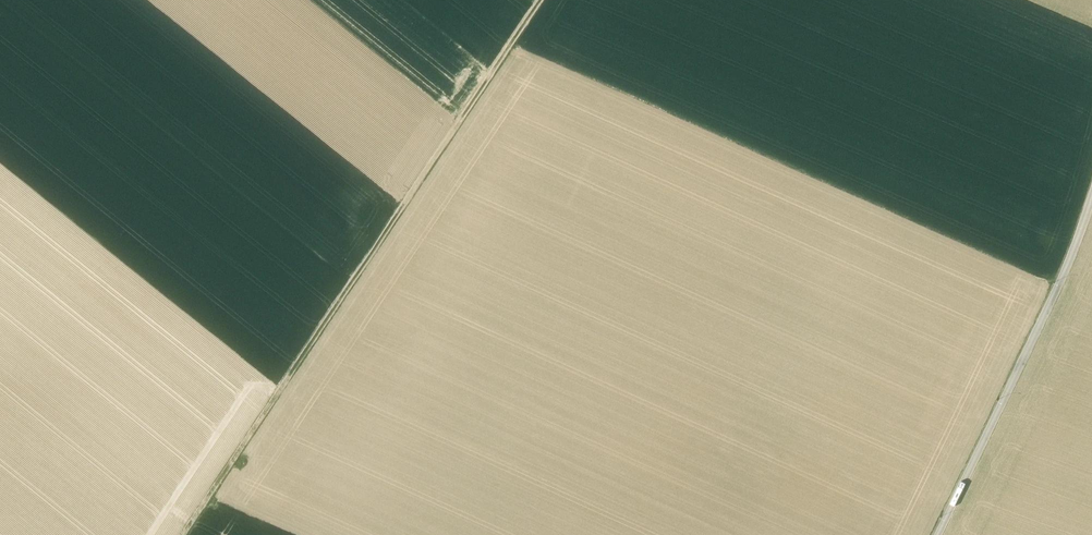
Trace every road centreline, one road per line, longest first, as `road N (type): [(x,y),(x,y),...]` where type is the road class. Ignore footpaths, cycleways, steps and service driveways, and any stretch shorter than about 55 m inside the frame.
road 1 (track): [(540,0),(185,534)]
road 2 (unclassified): [(1091,197),(938,534)]

